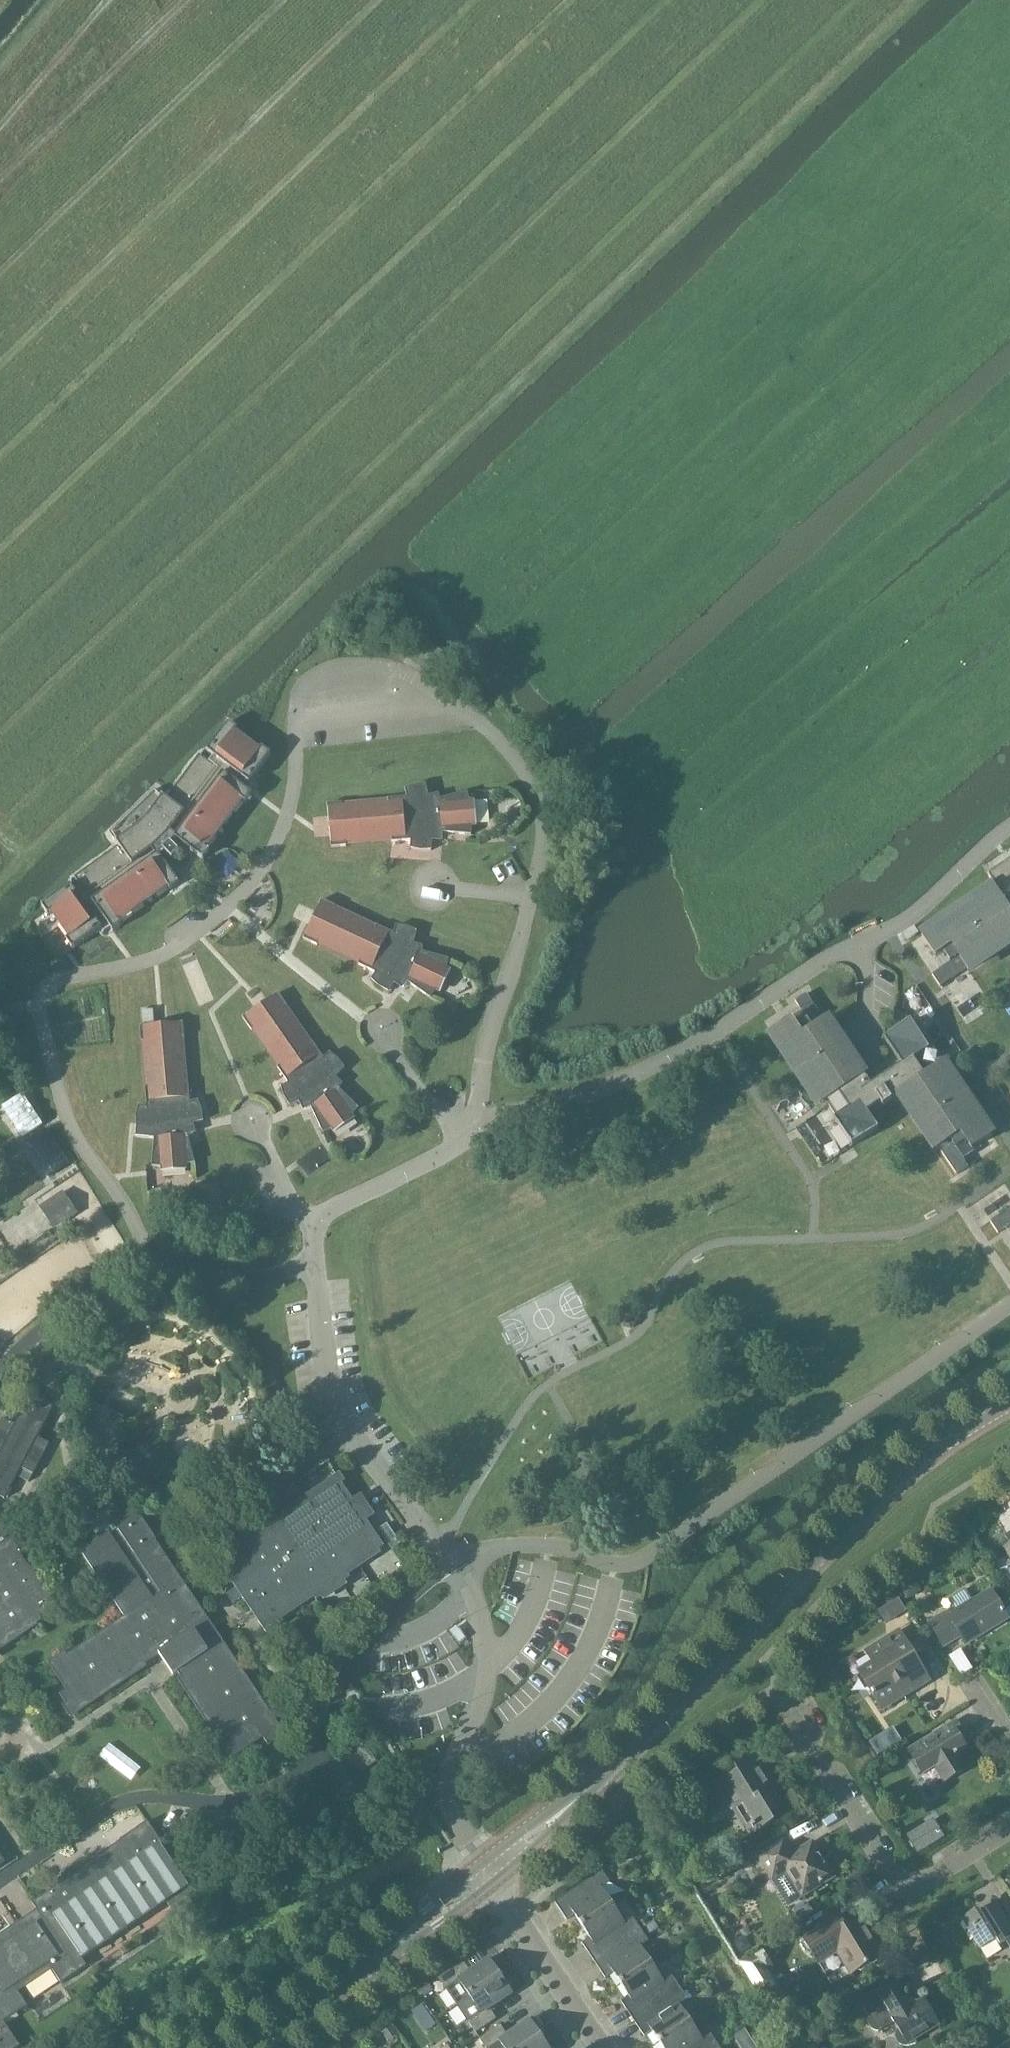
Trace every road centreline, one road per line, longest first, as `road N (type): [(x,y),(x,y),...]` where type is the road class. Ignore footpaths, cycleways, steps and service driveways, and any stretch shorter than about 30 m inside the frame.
road 1 (tertiary): [(487,1875),(616,1771),(898,1487),(1009,1407)]
road 2 (residential): [(1009,1829),(918,1885),(898,1885),(788,1710)]
road 3 (unclassified): [(487,1875),(450,1805),(488,1665),(474,1598),(454,1566)]
road 4 (tertiary): [(253,2047),(487,1875)]
road 5 (residential): [(604,2047),(487,1875)]

